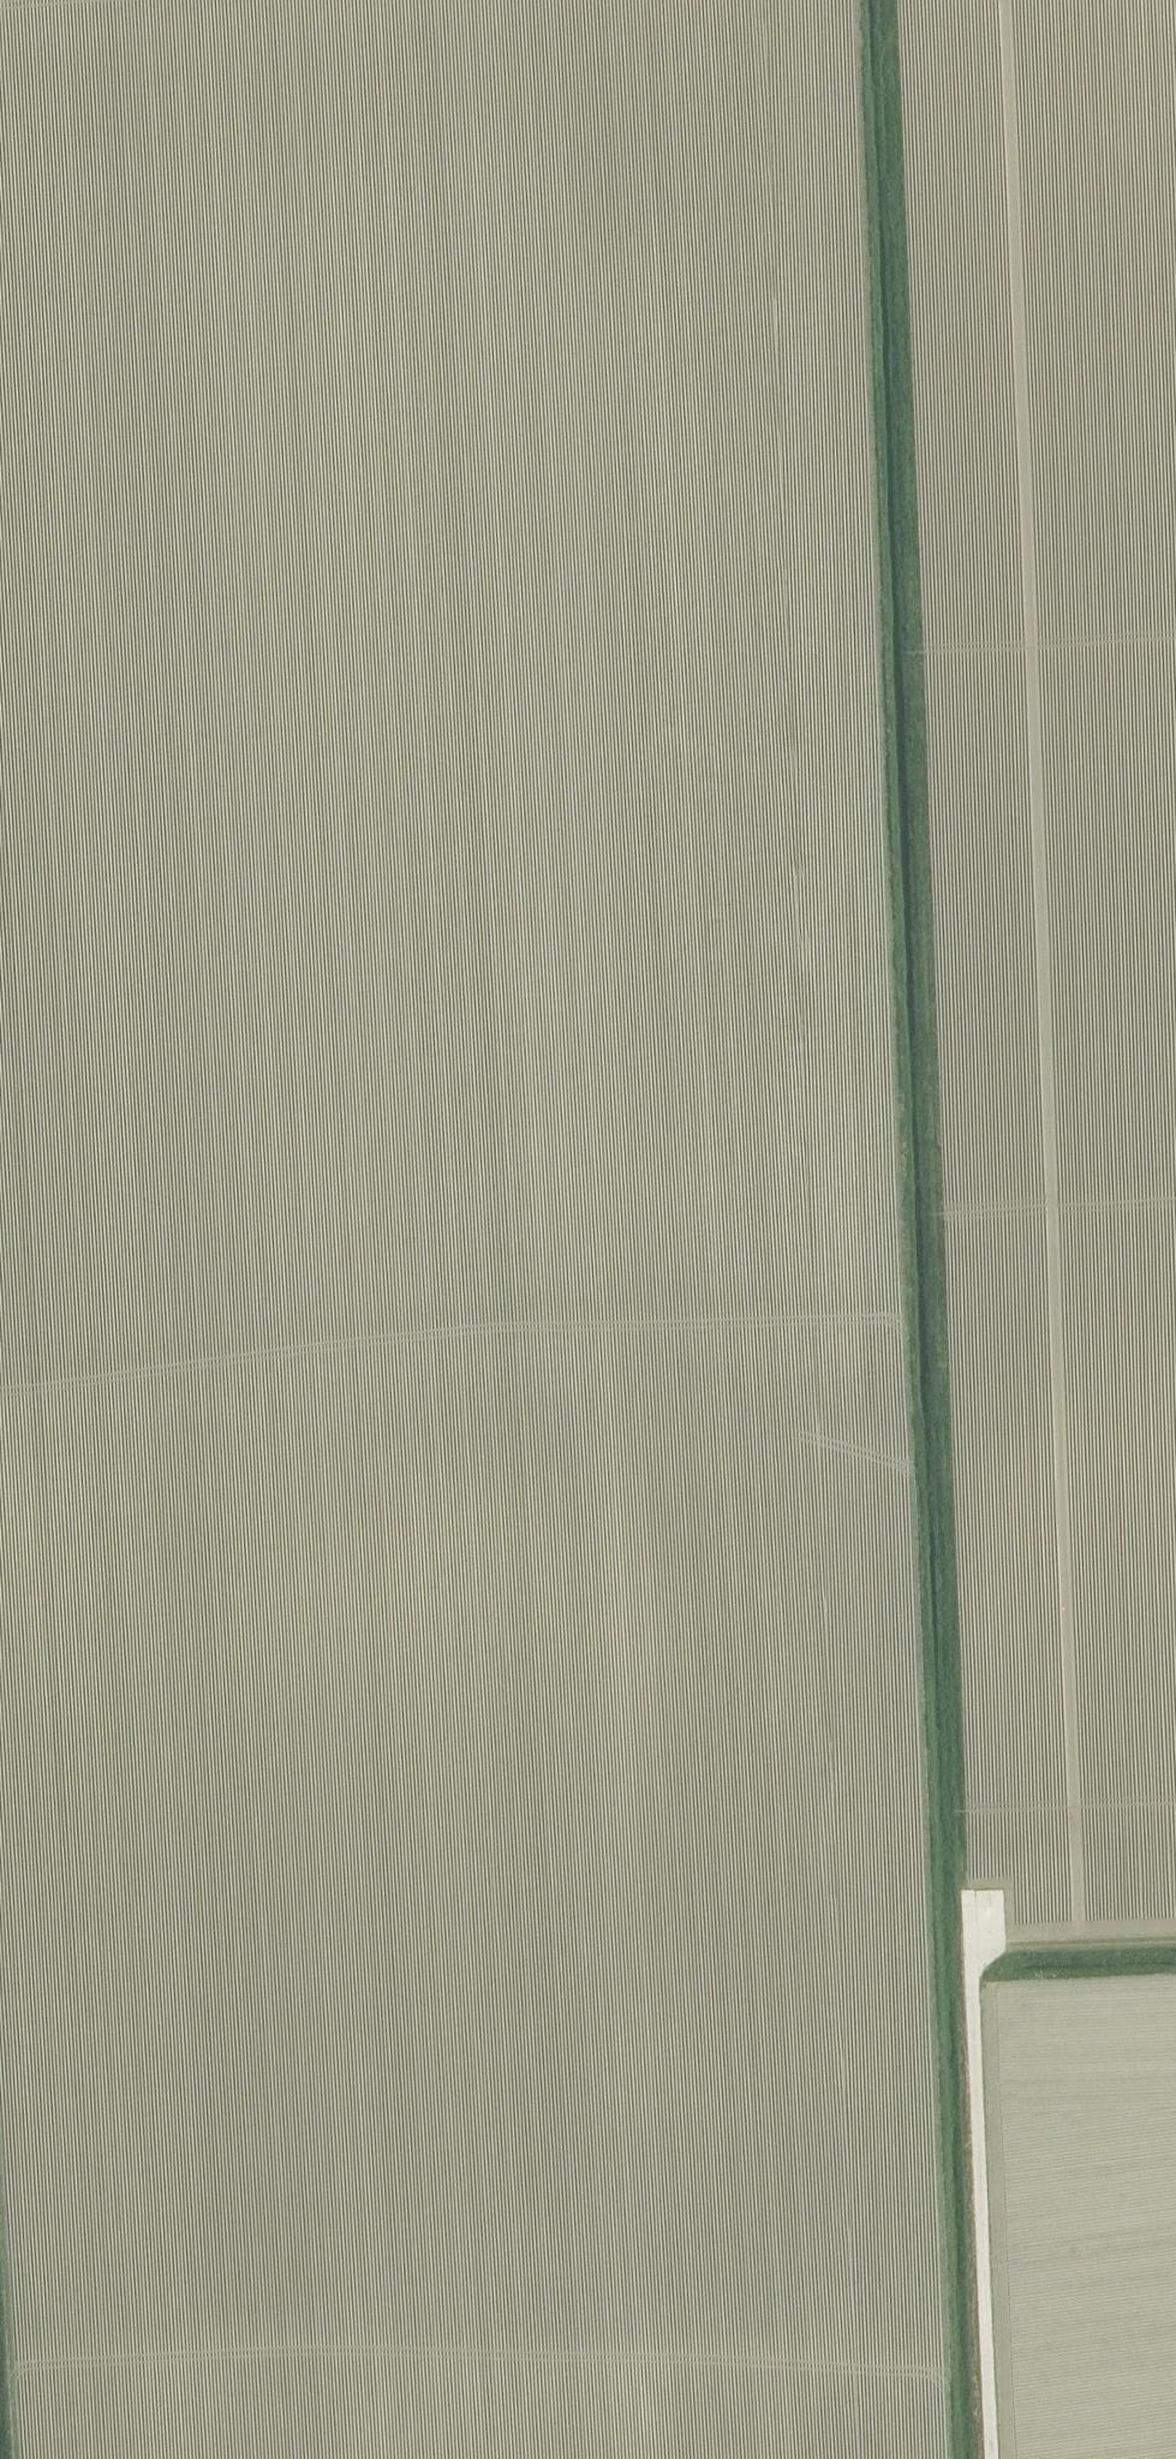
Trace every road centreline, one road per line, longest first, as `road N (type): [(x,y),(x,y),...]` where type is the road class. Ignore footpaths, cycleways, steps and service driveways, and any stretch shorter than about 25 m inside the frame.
road 1 (track): [(988,2458),(976,1931)]

